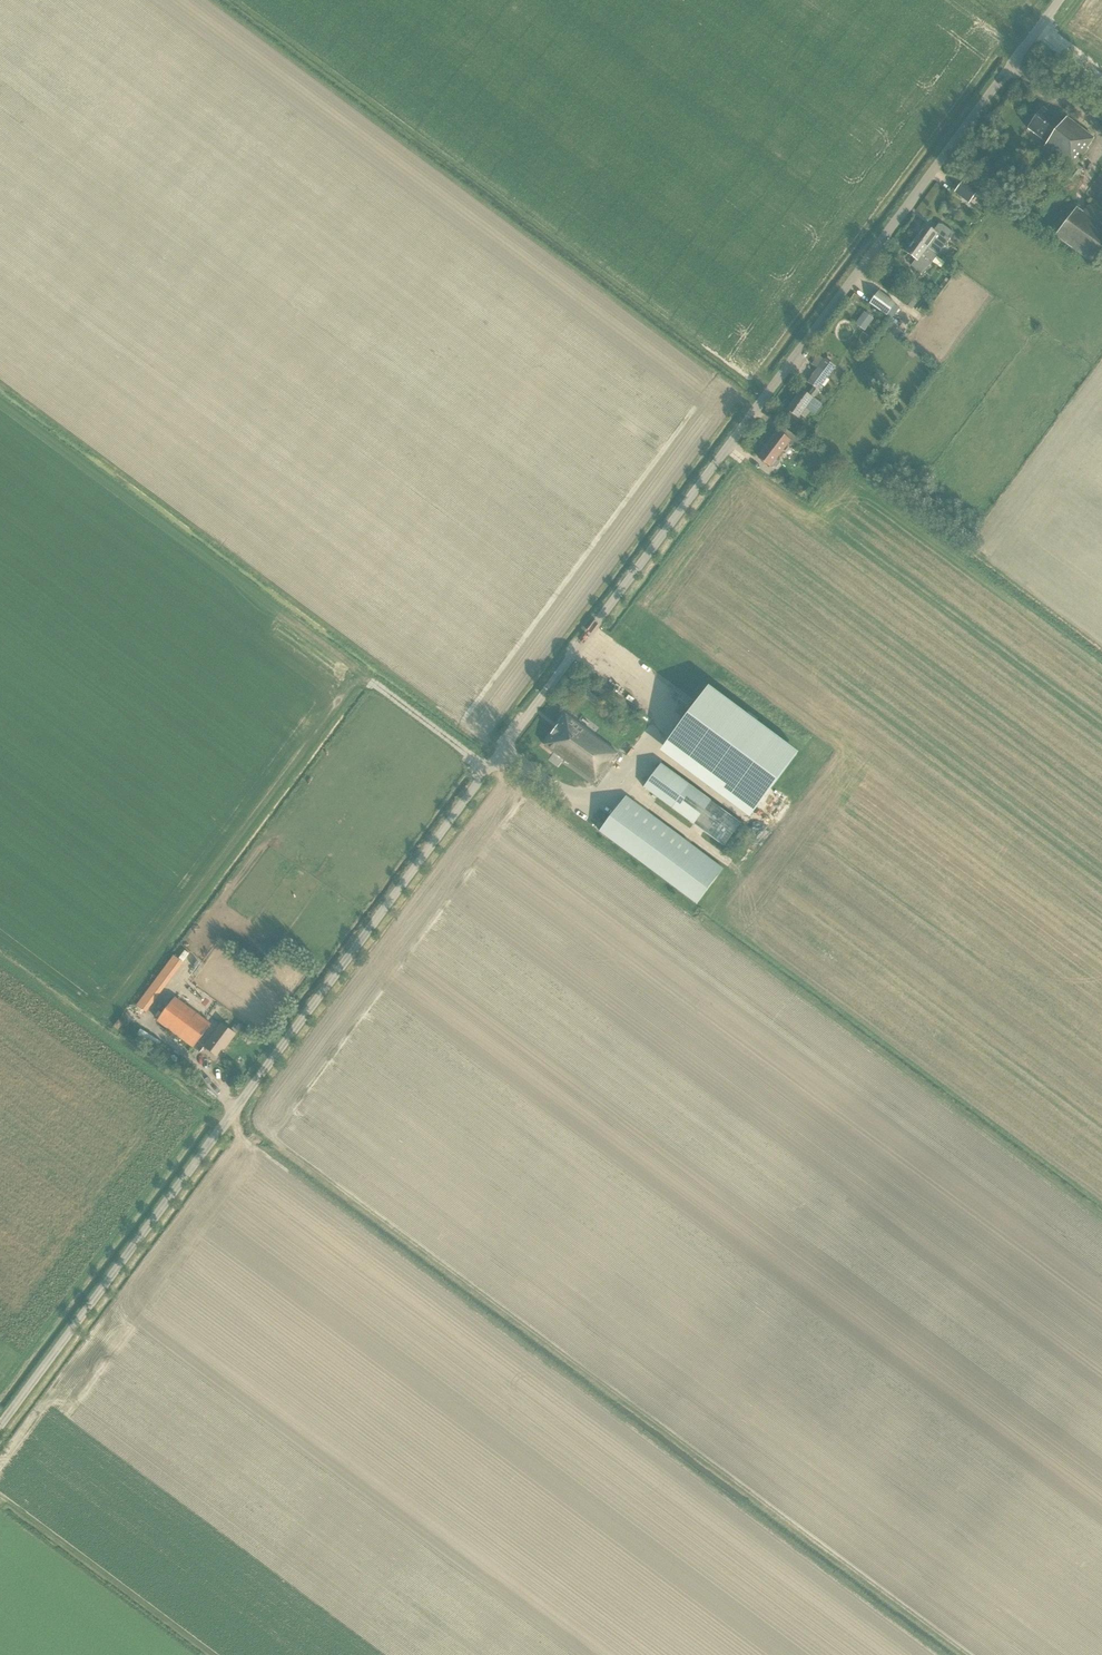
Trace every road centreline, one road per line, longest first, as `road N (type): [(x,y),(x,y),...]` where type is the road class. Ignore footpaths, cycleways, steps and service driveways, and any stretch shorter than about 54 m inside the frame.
road 1 (unclassified): [(0,1422),(1054,0)]

